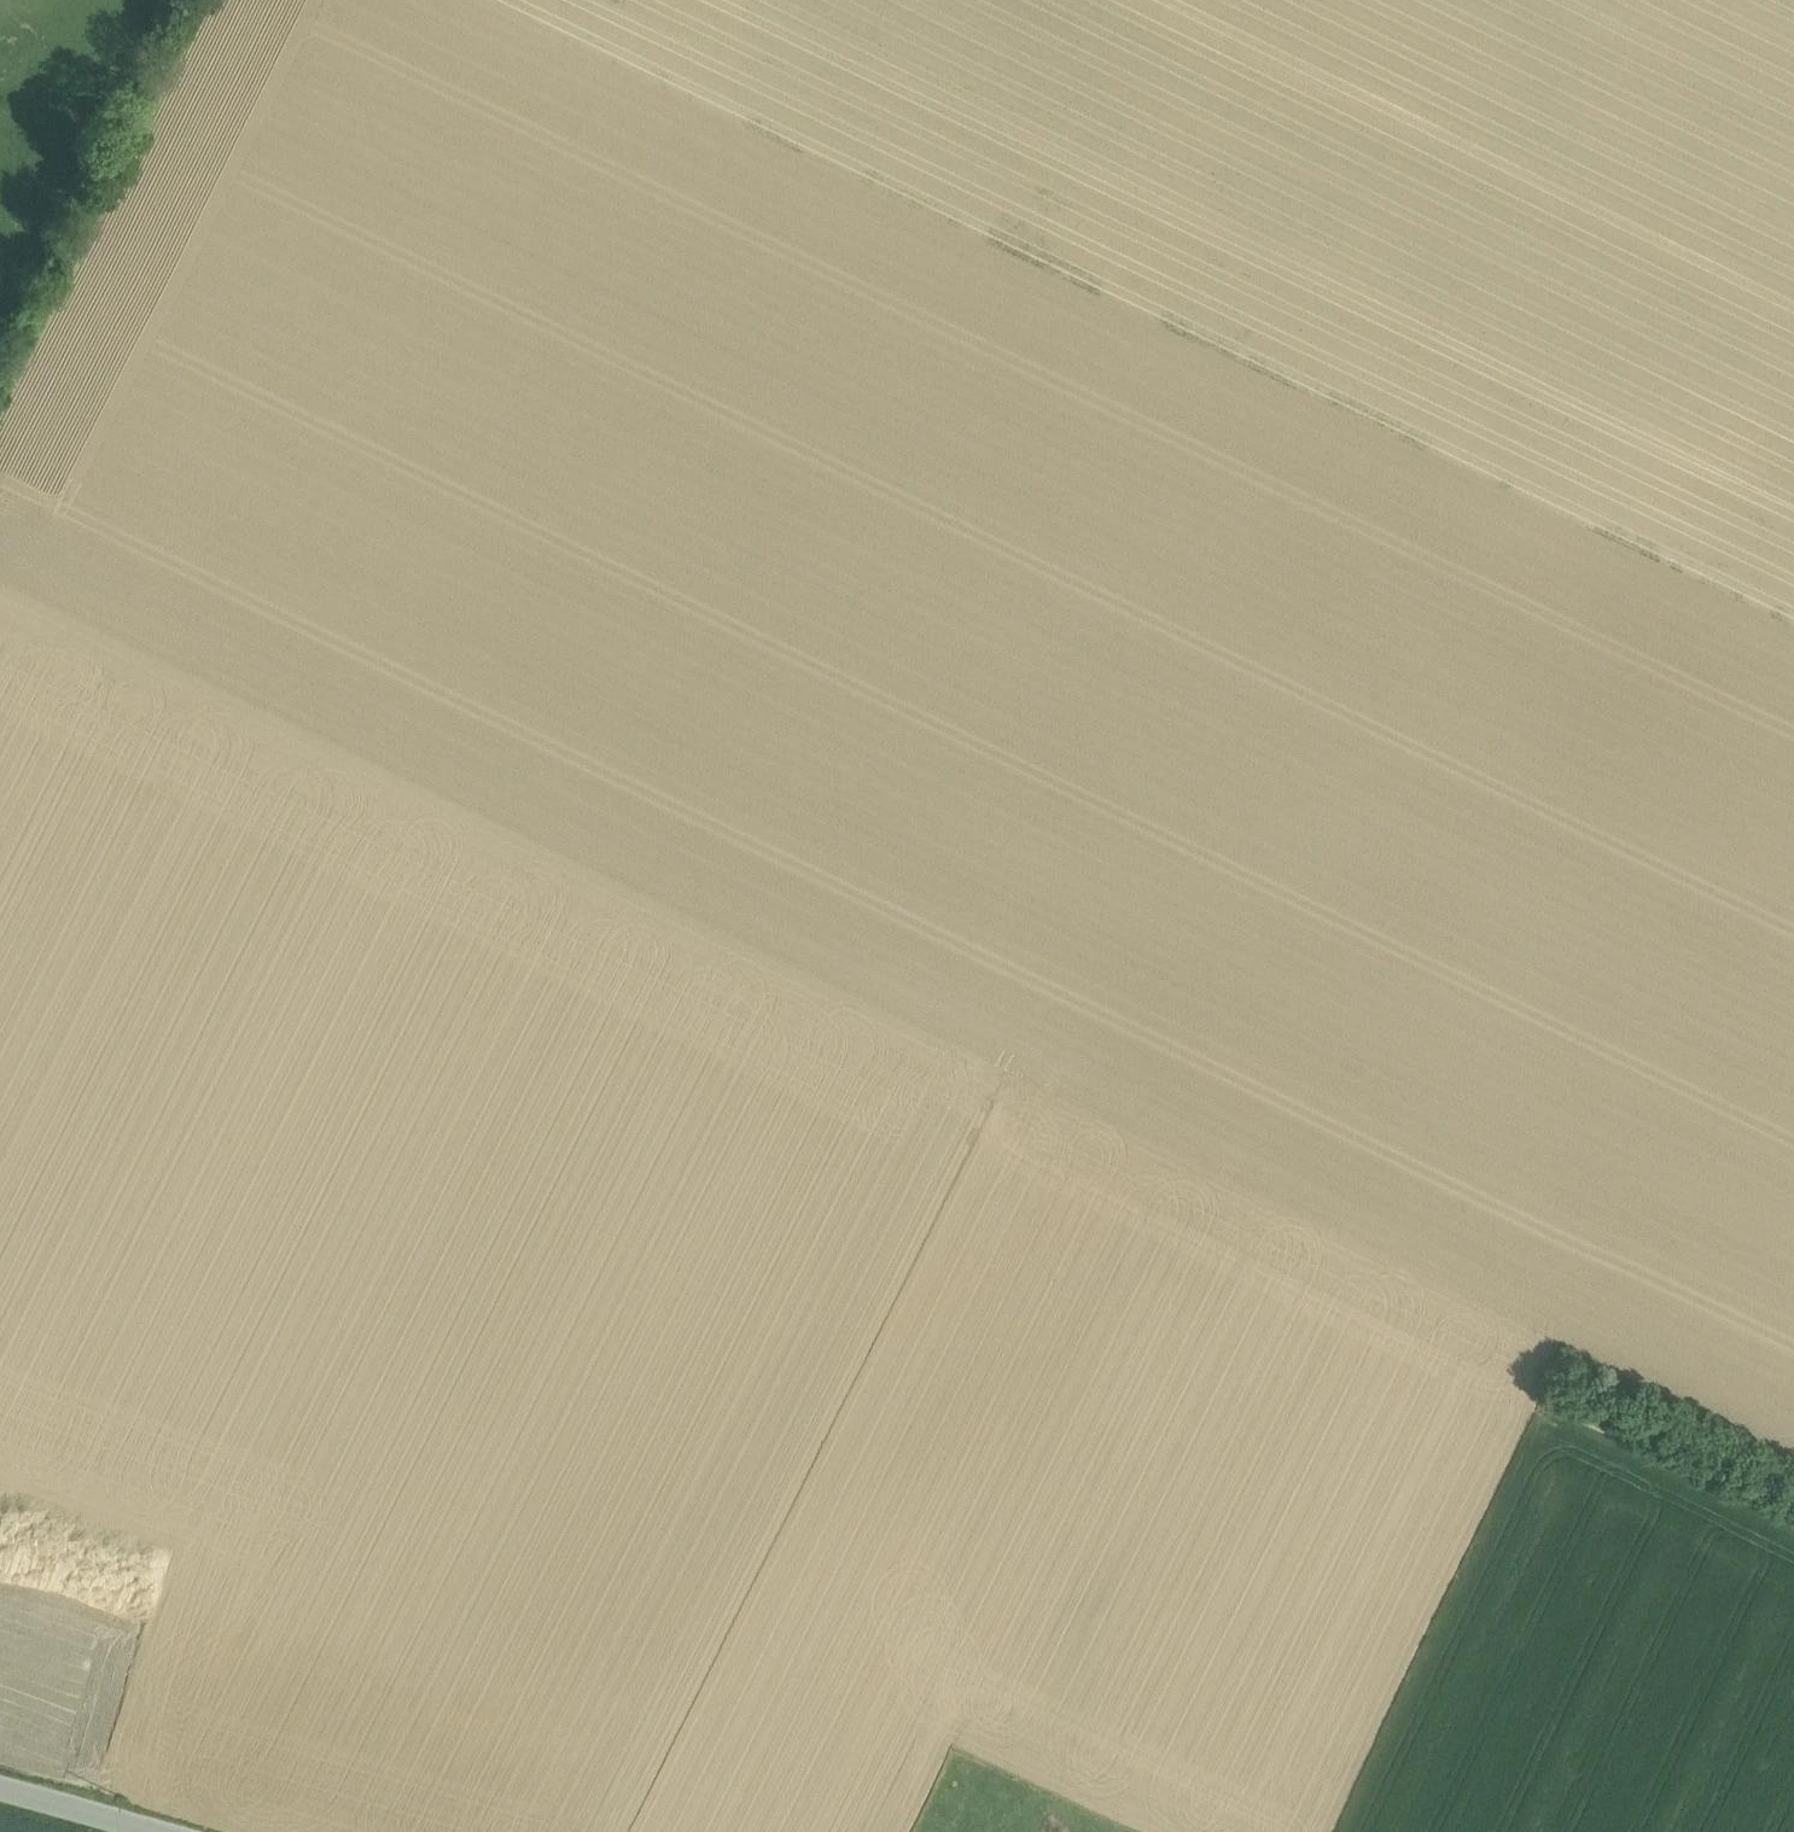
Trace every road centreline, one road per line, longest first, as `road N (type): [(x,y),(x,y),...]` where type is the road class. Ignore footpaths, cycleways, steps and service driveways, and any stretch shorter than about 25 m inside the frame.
road 1 (track): [(0,484),(125,226)]
road 2 (tertiary): [(0,1787),(160,1831)]

